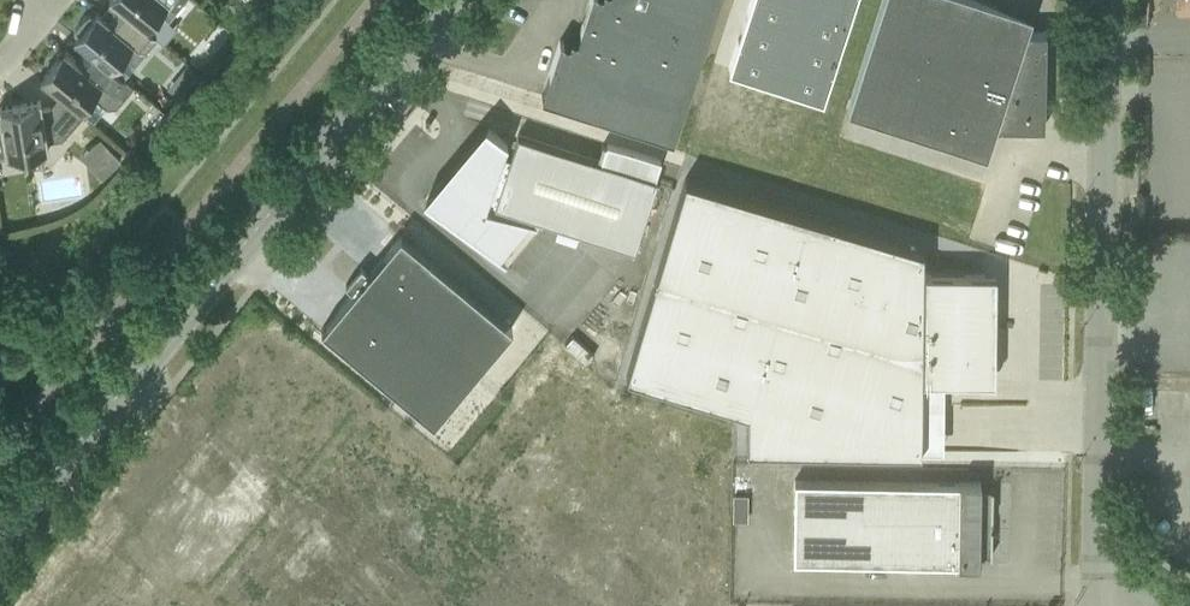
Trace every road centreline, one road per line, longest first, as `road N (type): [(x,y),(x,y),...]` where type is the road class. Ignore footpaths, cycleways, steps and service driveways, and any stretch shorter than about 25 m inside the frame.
road 1 (tertiary): [(0,535),(437,0)]
road 2 (residential): [(1097,604),(1102,0)]

